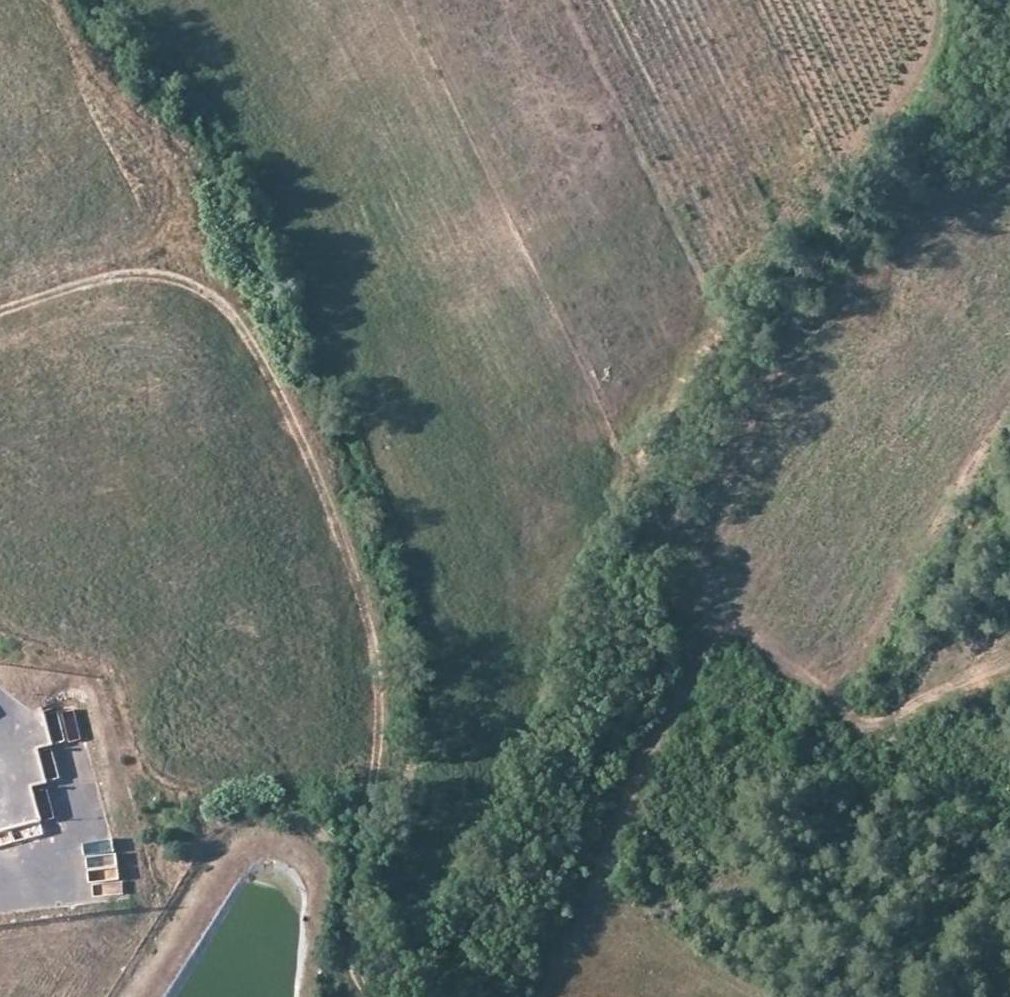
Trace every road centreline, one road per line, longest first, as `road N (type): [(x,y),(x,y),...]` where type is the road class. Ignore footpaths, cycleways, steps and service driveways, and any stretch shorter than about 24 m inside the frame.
road 1 (track): [(0,310),(143,273),(191,289),(242,321),(304,456),(375,683),(356,858)]

